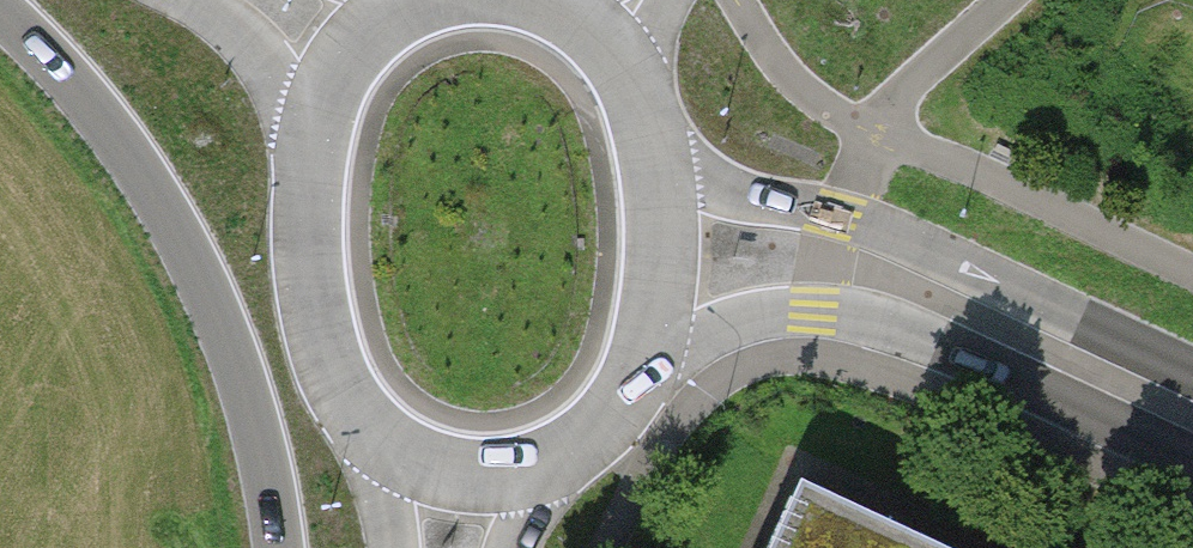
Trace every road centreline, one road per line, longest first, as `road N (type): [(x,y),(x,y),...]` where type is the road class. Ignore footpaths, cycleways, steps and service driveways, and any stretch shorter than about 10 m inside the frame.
road 1 (primary): [(0,17),(68,78),(160,197),(229,337),(274,476),(280,547)]
road 2 (secondary): [(645,364),(734,325),(786,314),(874,322),(1192,462)]
road 3 (secondary): [(1192,373),(838,215),(752,199),(663,163)]
road 4 (primary): [(348,52),(319,119),(304,209),(307,293),(324,362),(362,433)]
road 5 (primary): [(362,433),(411,474),(466,489),(522,484),(557,468)]
road 6 (primary): [(645,364),(665,251),(663,163)]
road 7 (primary): [(663,163),(644,97),(601,35)]
road 8 (primary): [(557,468),(612,417),(645,364)]

